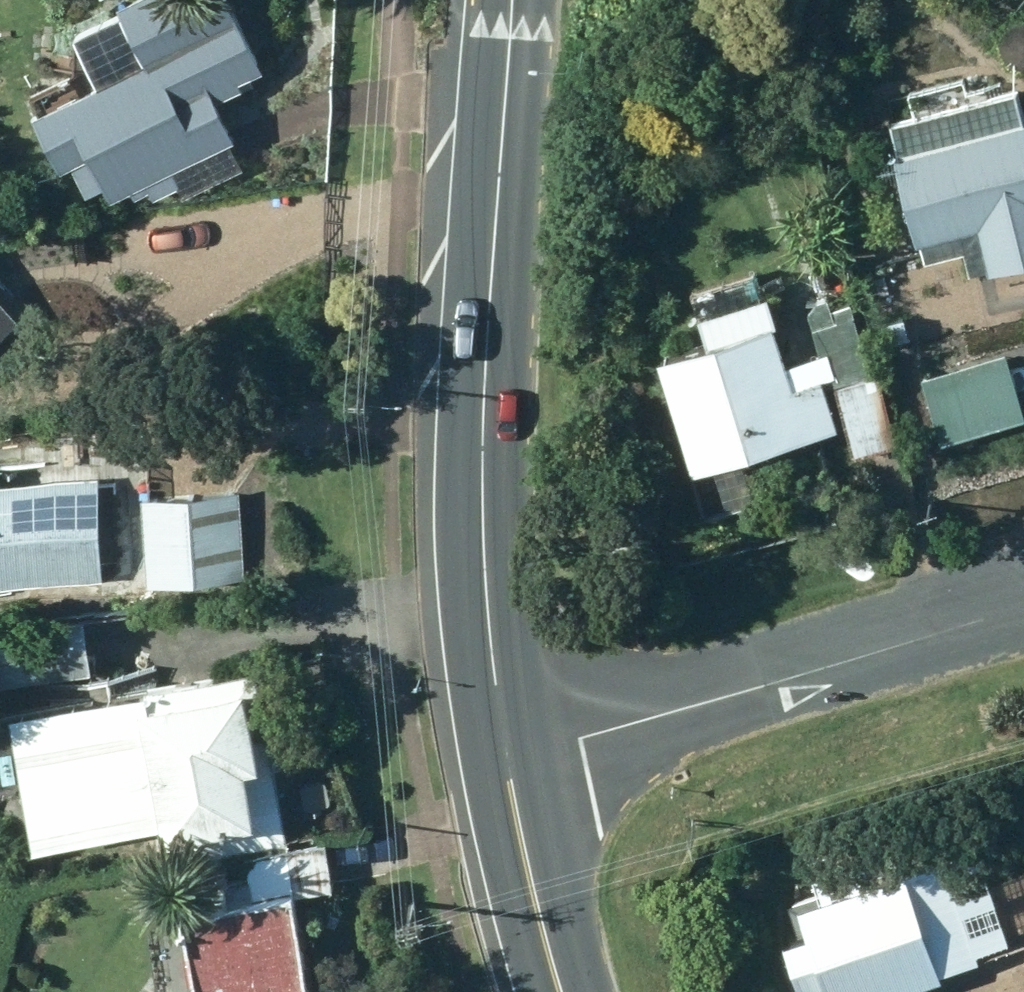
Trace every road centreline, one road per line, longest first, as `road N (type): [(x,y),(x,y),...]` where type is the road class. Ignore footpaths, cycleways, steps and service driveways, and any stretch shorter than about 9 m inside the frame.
road 1 (secondary): [(513,768),(486,533),(511,0)]
road 2 (residential): [(1023,612),(513,768)]
road 3 (secondary): [(573,991),(513,768)]

